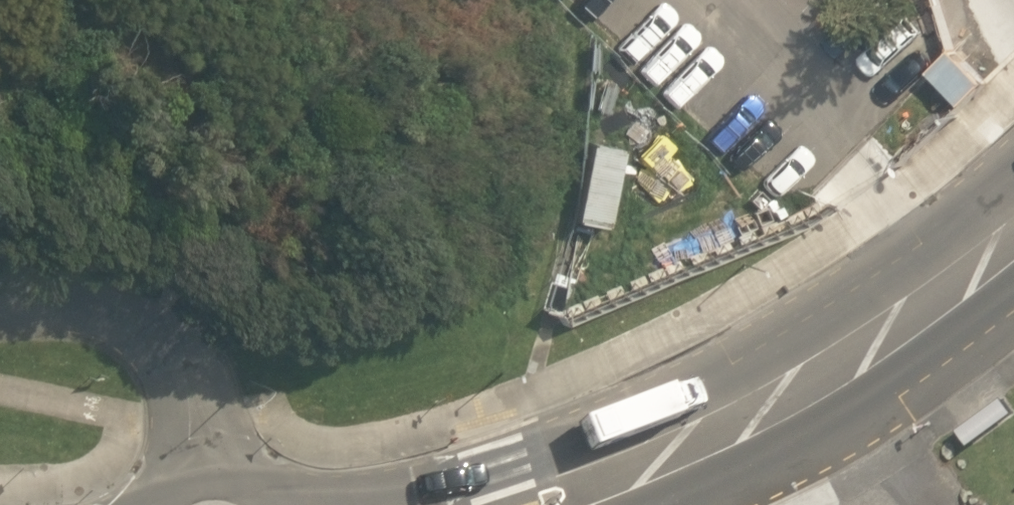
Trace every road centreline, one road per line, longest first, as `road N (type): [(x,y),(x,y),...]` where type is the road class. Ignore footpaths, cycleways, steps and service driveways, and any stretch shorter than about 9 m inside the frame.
road 1 (secondary): [(261,483),(359,490),(451,472),(556,444),(654,405),(794,336),(1013,168)]
road 2 (secondary): [(1013,280),(875,390),(803,433),(726,473),(637,504)]
road 3 (unclassified): [(204,463),(183,360),(158,325),(98,305),(0,295)]

